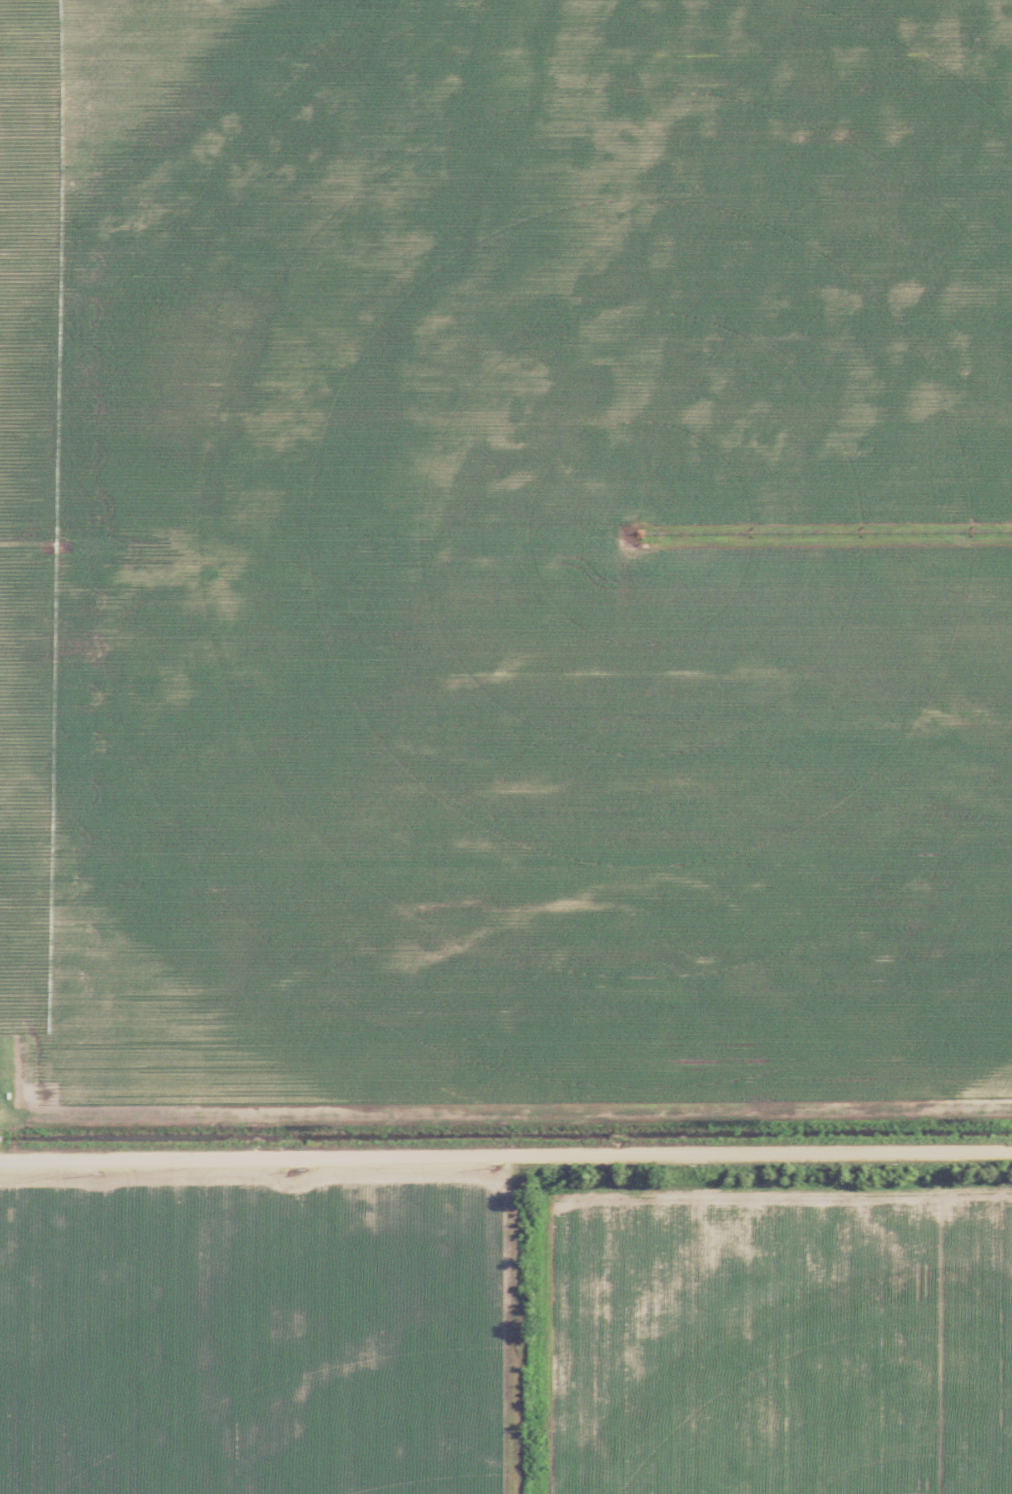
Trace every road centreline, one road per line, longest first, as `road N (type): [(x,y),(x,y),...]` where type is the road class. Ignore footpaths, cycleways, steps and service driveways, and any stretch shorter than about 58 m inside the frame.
road 1 (residential): [(0,1169),(1011,1156)]

